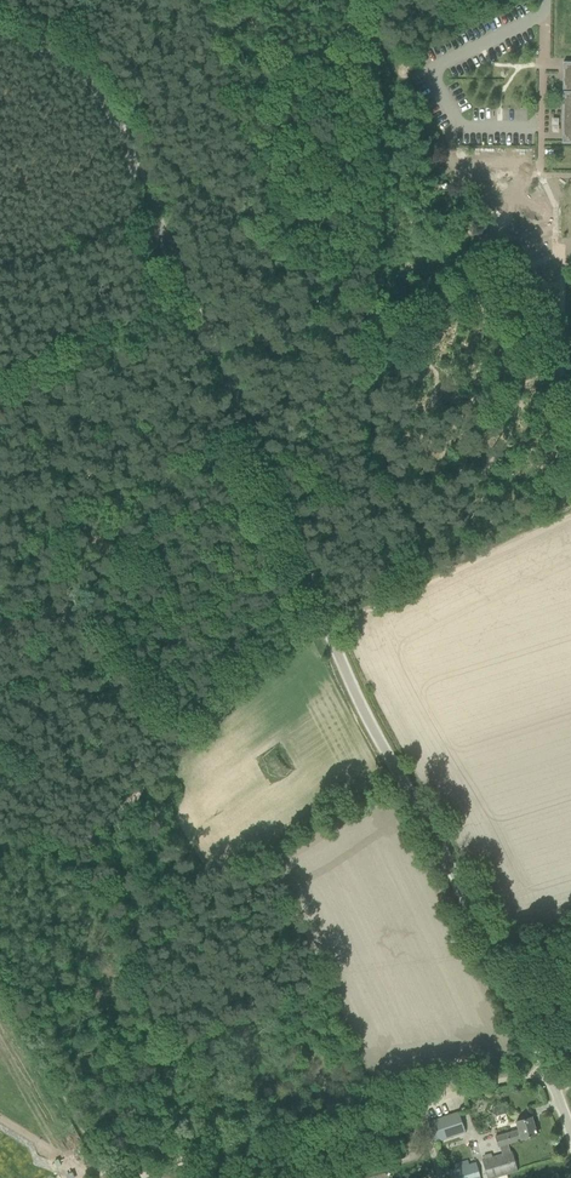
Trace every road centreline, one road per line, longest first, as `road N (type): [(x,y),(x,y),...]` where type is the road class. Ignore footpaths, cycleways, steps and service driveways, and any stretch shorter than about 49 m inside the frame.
road 1 (unclassified): [(570,1133),(328,628),(107,94),(80,57),(0,21)]
road 2 (track): [(374,0),(376,176),(362,326),(371,448),(432,561),(427,579),(312,635),(84,842),(0,843)]
road 3 (track): [(126,1177),(273,1131),(548,1074)]
road 4 (track): [(123,1177),(0,990)]

